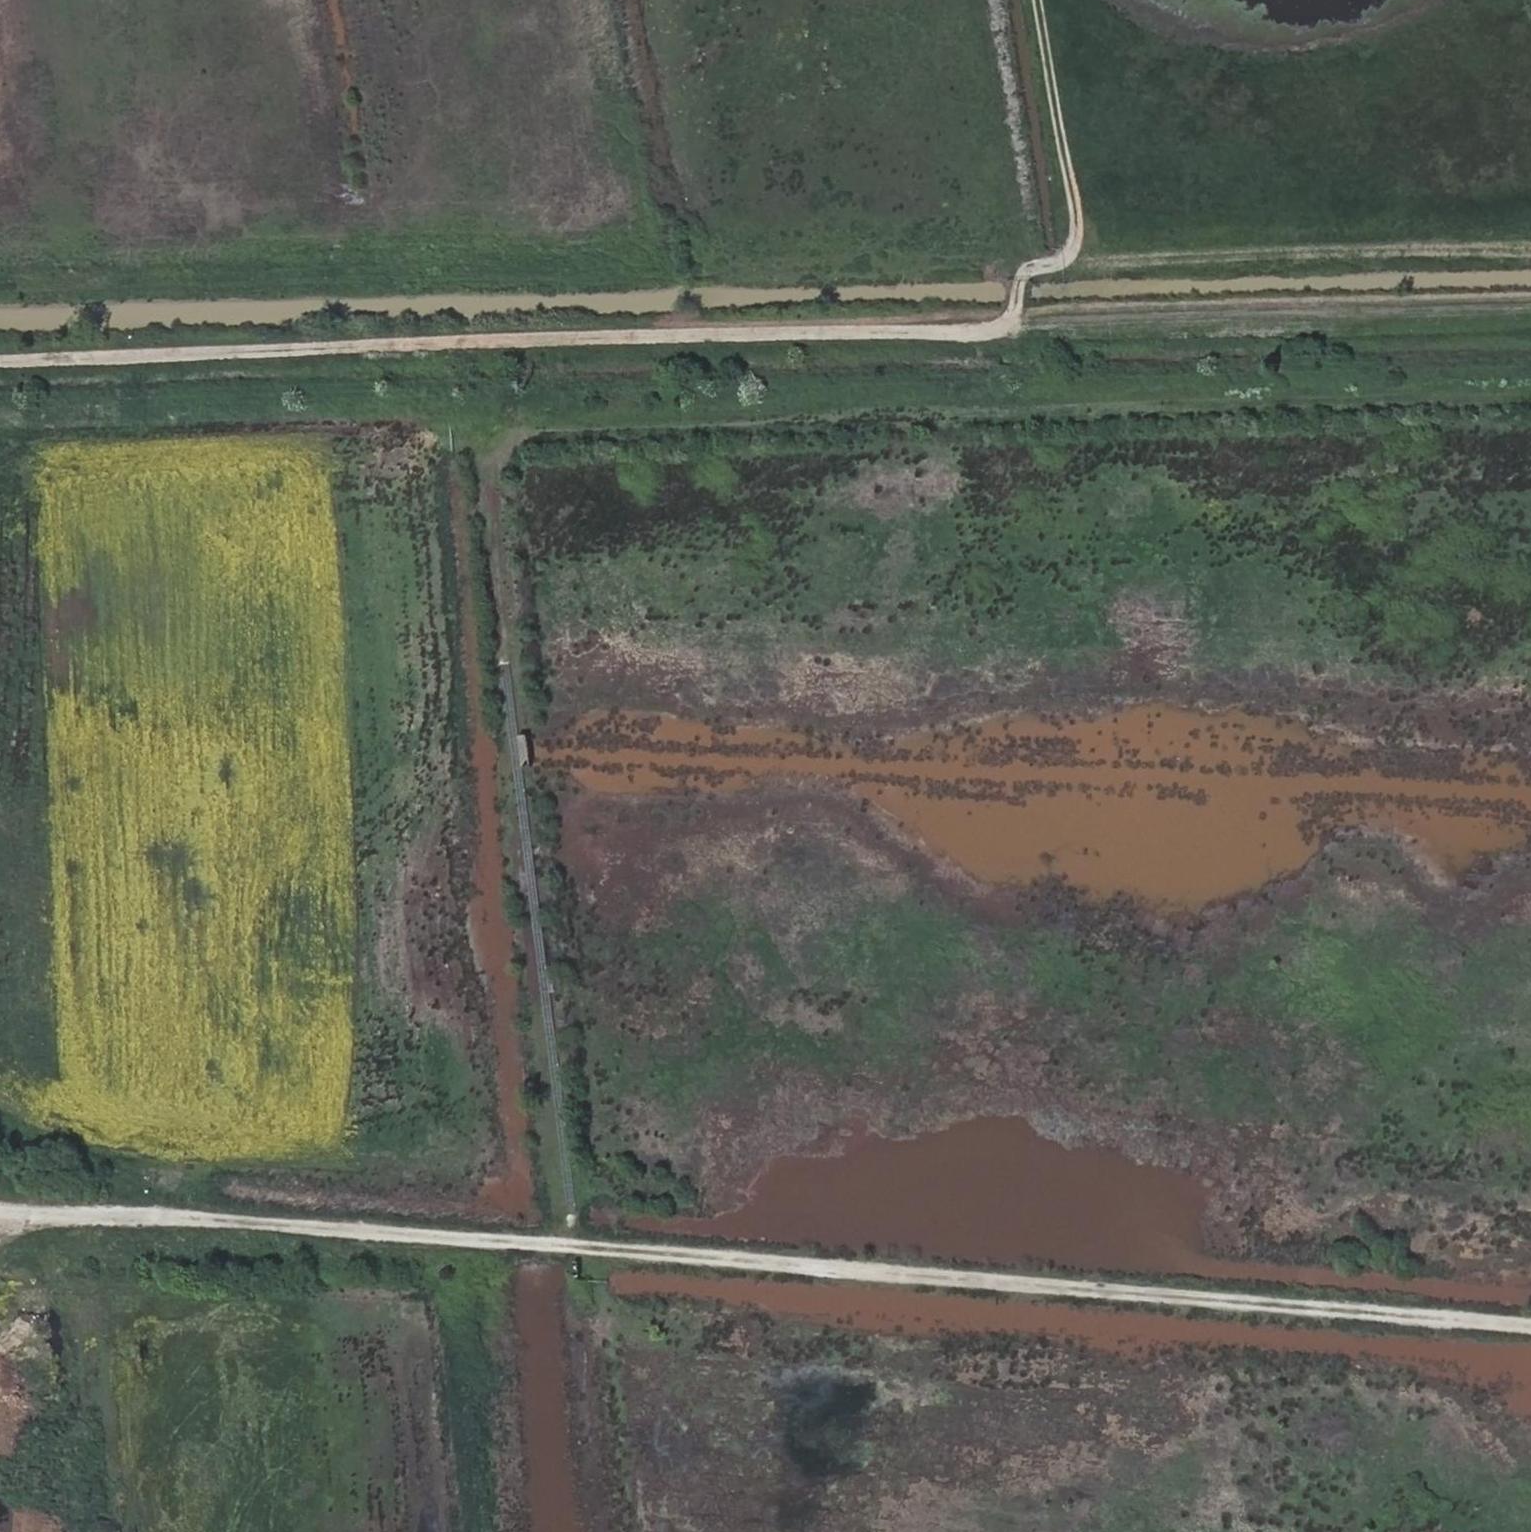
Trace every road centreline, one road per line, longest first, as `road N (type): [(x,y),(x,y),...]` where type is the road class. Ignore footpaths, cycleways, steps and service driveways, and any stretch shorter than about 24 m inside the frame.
road 1 (track): [(0,1206),(1530,1324)]
road 2 (track): [(1530,313),(0,359)]

